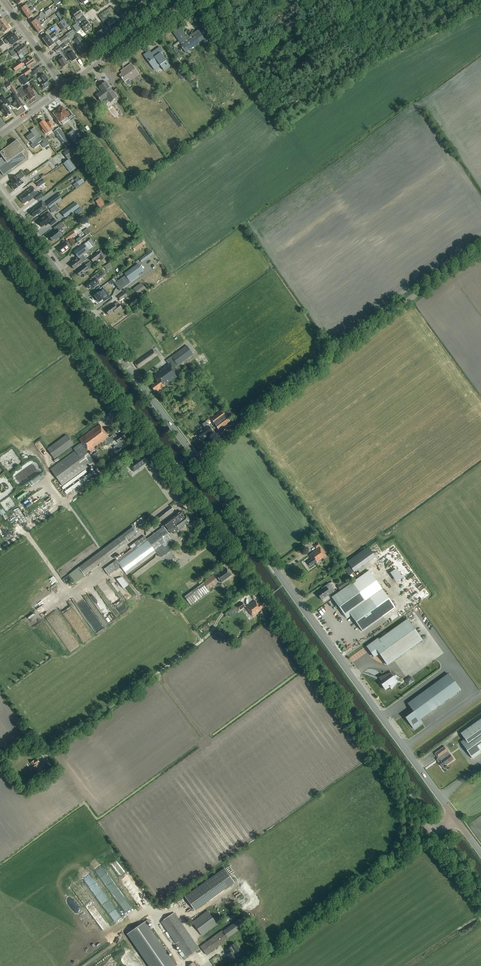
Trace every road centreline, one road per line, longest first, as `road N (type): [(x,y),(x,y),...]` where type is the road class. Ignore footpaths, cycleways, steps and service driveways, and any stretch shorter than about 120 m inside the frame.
road 1 (unclassified): [(433,834),(0,241)]
road 2 (secondary): [(455,818),(197,461)]
road 3 (unclassified): [(197,461),(480,249)]
road 4 (secondary): [(197,461),(0,194)]
road 5 (track): [(257,588),(204,639),(43,757)]
road 6 (unclassified): [(251,965),(433,834)]

